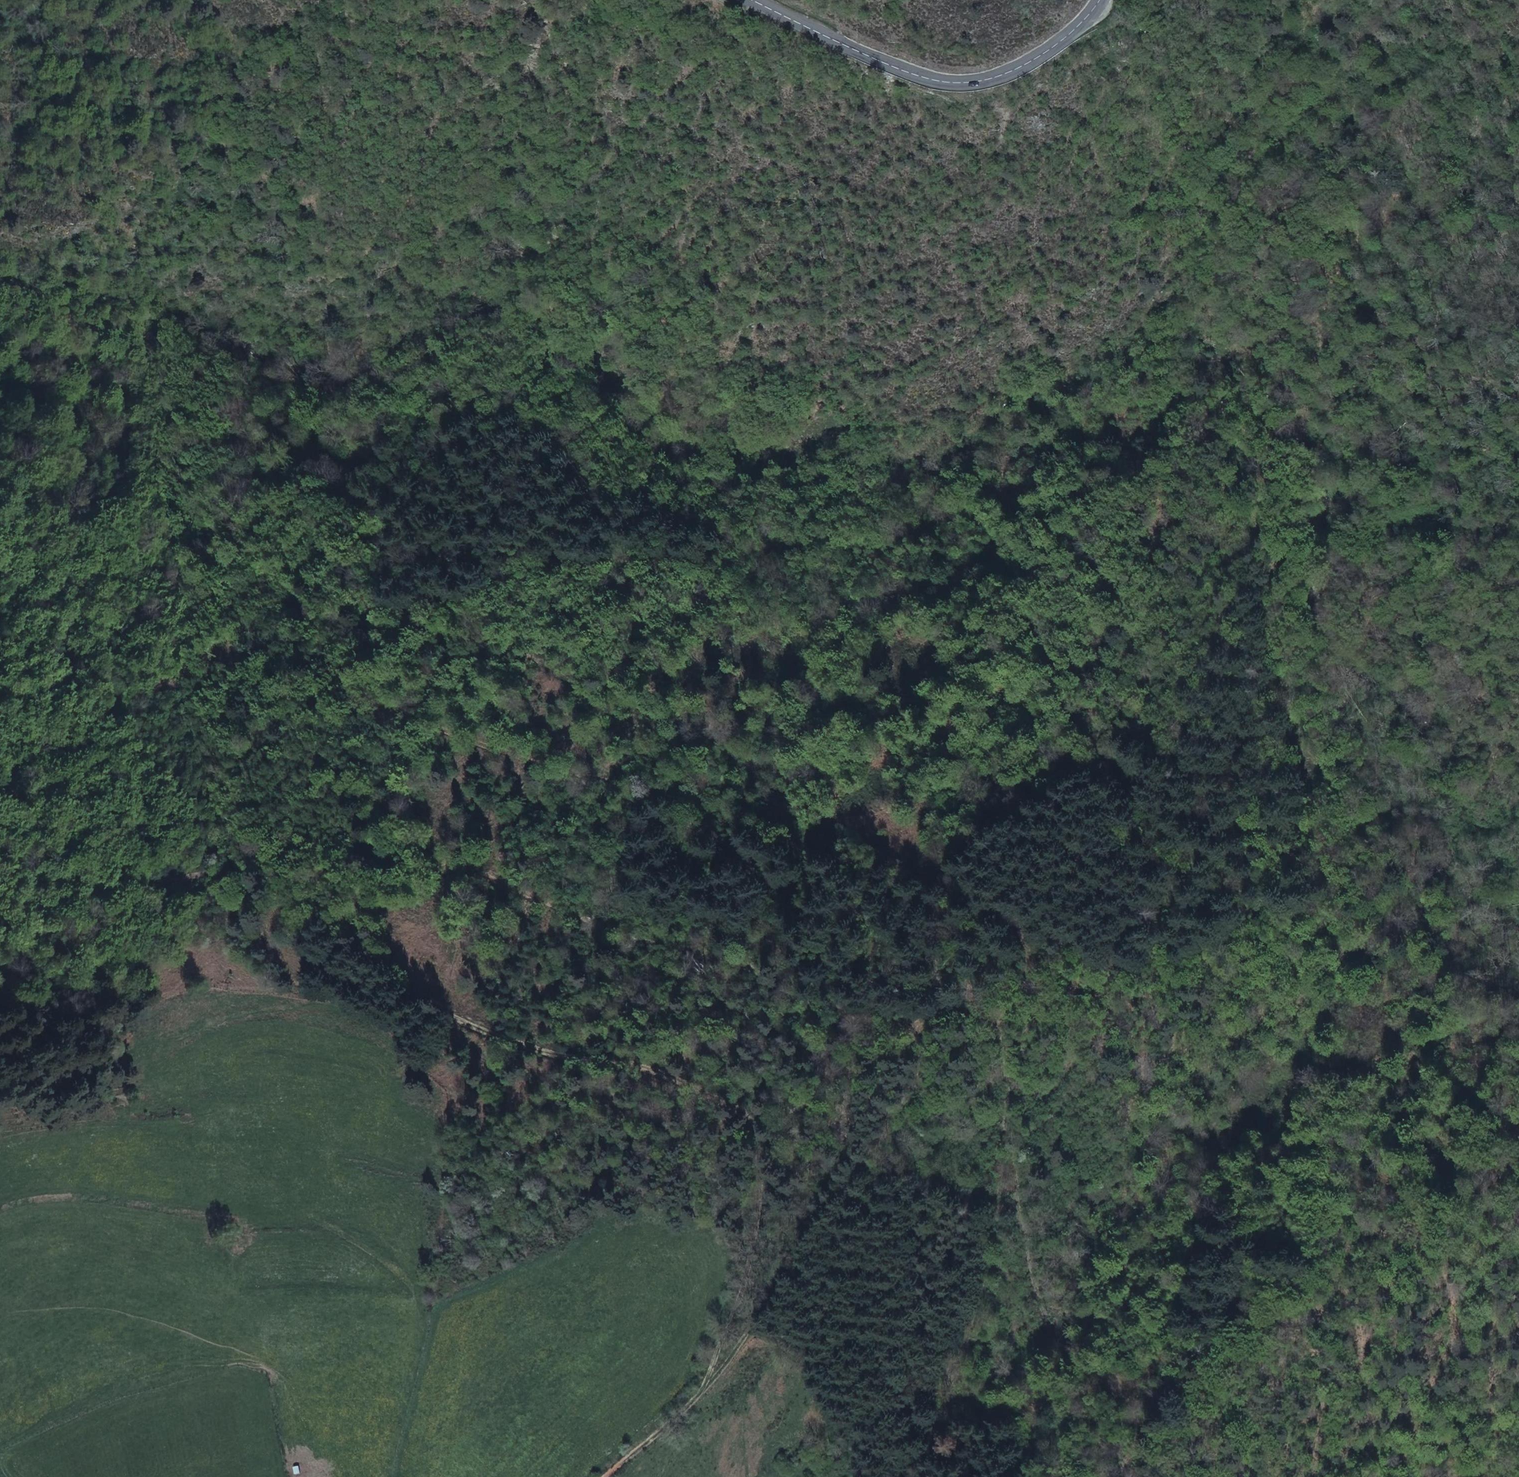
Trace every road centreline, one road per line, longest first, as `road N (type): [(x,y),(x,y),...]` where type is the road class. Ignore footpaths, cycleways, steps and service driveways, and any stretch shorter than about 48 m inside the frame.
road 1 (track): [(608,1476),(751,1323),(892,1139),(940,1022),(985,1019),(1015,1003),(1025,971),(1018,933),(988,891),(719,779),(194,646),(386,597),(359,558),(72,450),(0,387)]
road 2 (track): [(751,1323),(750,1146),(702,1084),(441,1018),(256,862),(149,901),(0,856)]
road 3 (secondary): [(751,0),(885,63),(950,82),(1008,73),(1073,31),(1099,0)]
road 4 (track): [(0,736),(194,646)]

